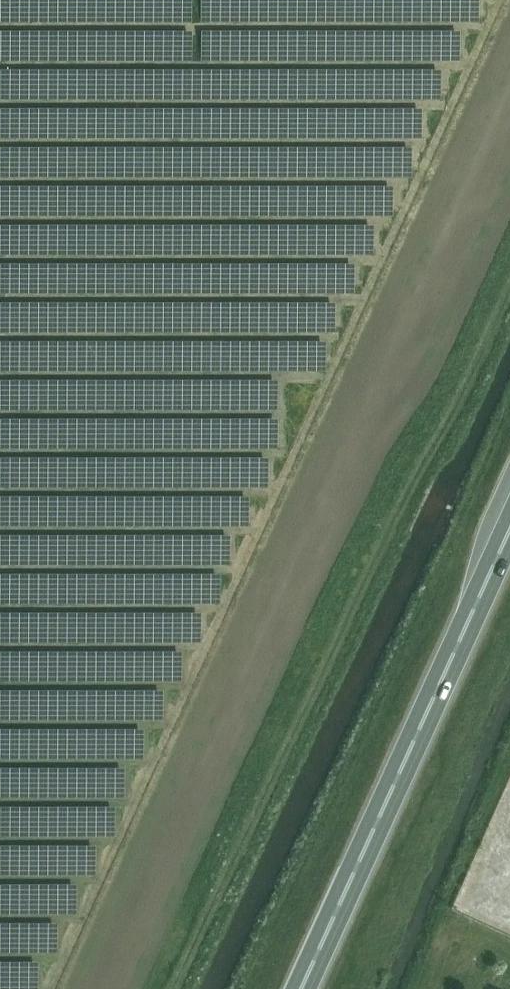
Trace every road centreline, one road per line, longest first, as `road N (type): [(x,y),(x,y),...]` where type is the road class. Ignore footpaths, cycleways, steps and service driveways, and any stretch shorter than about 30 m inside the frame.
road 1 (trunk): [(301,988),(509,528)]

